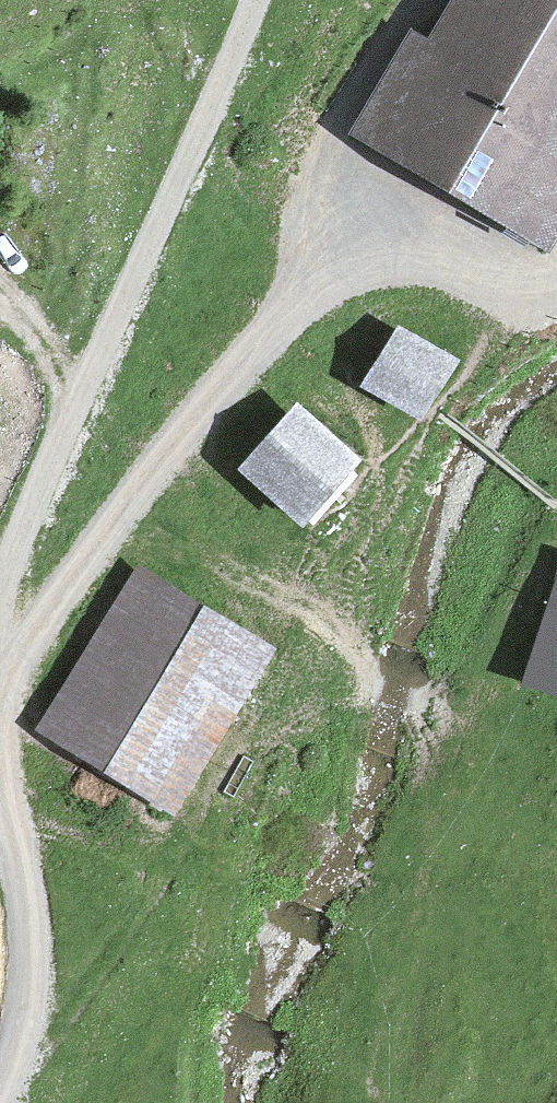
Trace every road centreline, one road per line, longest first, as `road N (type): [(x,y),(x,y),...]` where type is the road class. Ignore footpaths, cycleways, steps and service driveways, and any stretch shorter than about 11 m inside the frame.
road 1 (track): [(556,277),(501,275),(388,248),(332,273),(215,396),(0,678)]
road 2 (track): [(126,510),(280,594),(346,646),(403,712),(420,886),(378,1102)]
road 3 (track): [(0,618),(7,570),(44,472),(255,0)]
road 4 (track): [(29,883),(34,979),(0,1091)]

